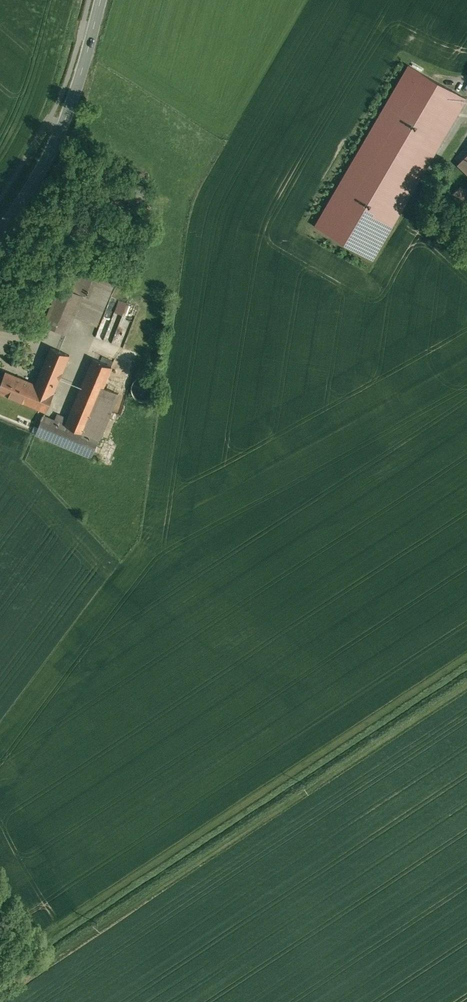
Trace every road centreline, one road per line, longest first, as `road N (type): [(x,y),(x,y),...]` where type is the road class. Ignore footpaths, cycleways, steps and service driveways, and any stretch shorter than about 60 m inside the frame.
road 1 (tertiary): [(100,0),(56,143),(0,235)]

